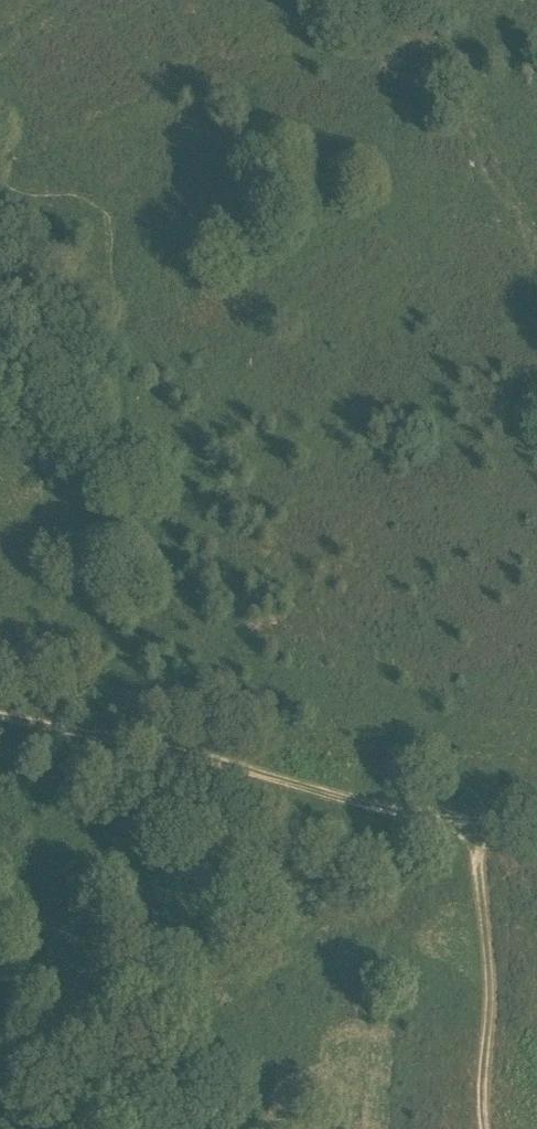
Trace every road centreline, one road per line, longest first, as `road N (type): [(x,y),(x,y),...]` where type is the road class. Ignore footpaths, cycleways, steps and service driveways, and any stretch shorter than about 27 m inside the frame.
road 1 (track): [(536,819),(446,820),(164,749),(0,718)]
road 2 (track): [(474,822),(491,959),(485,1128)]

